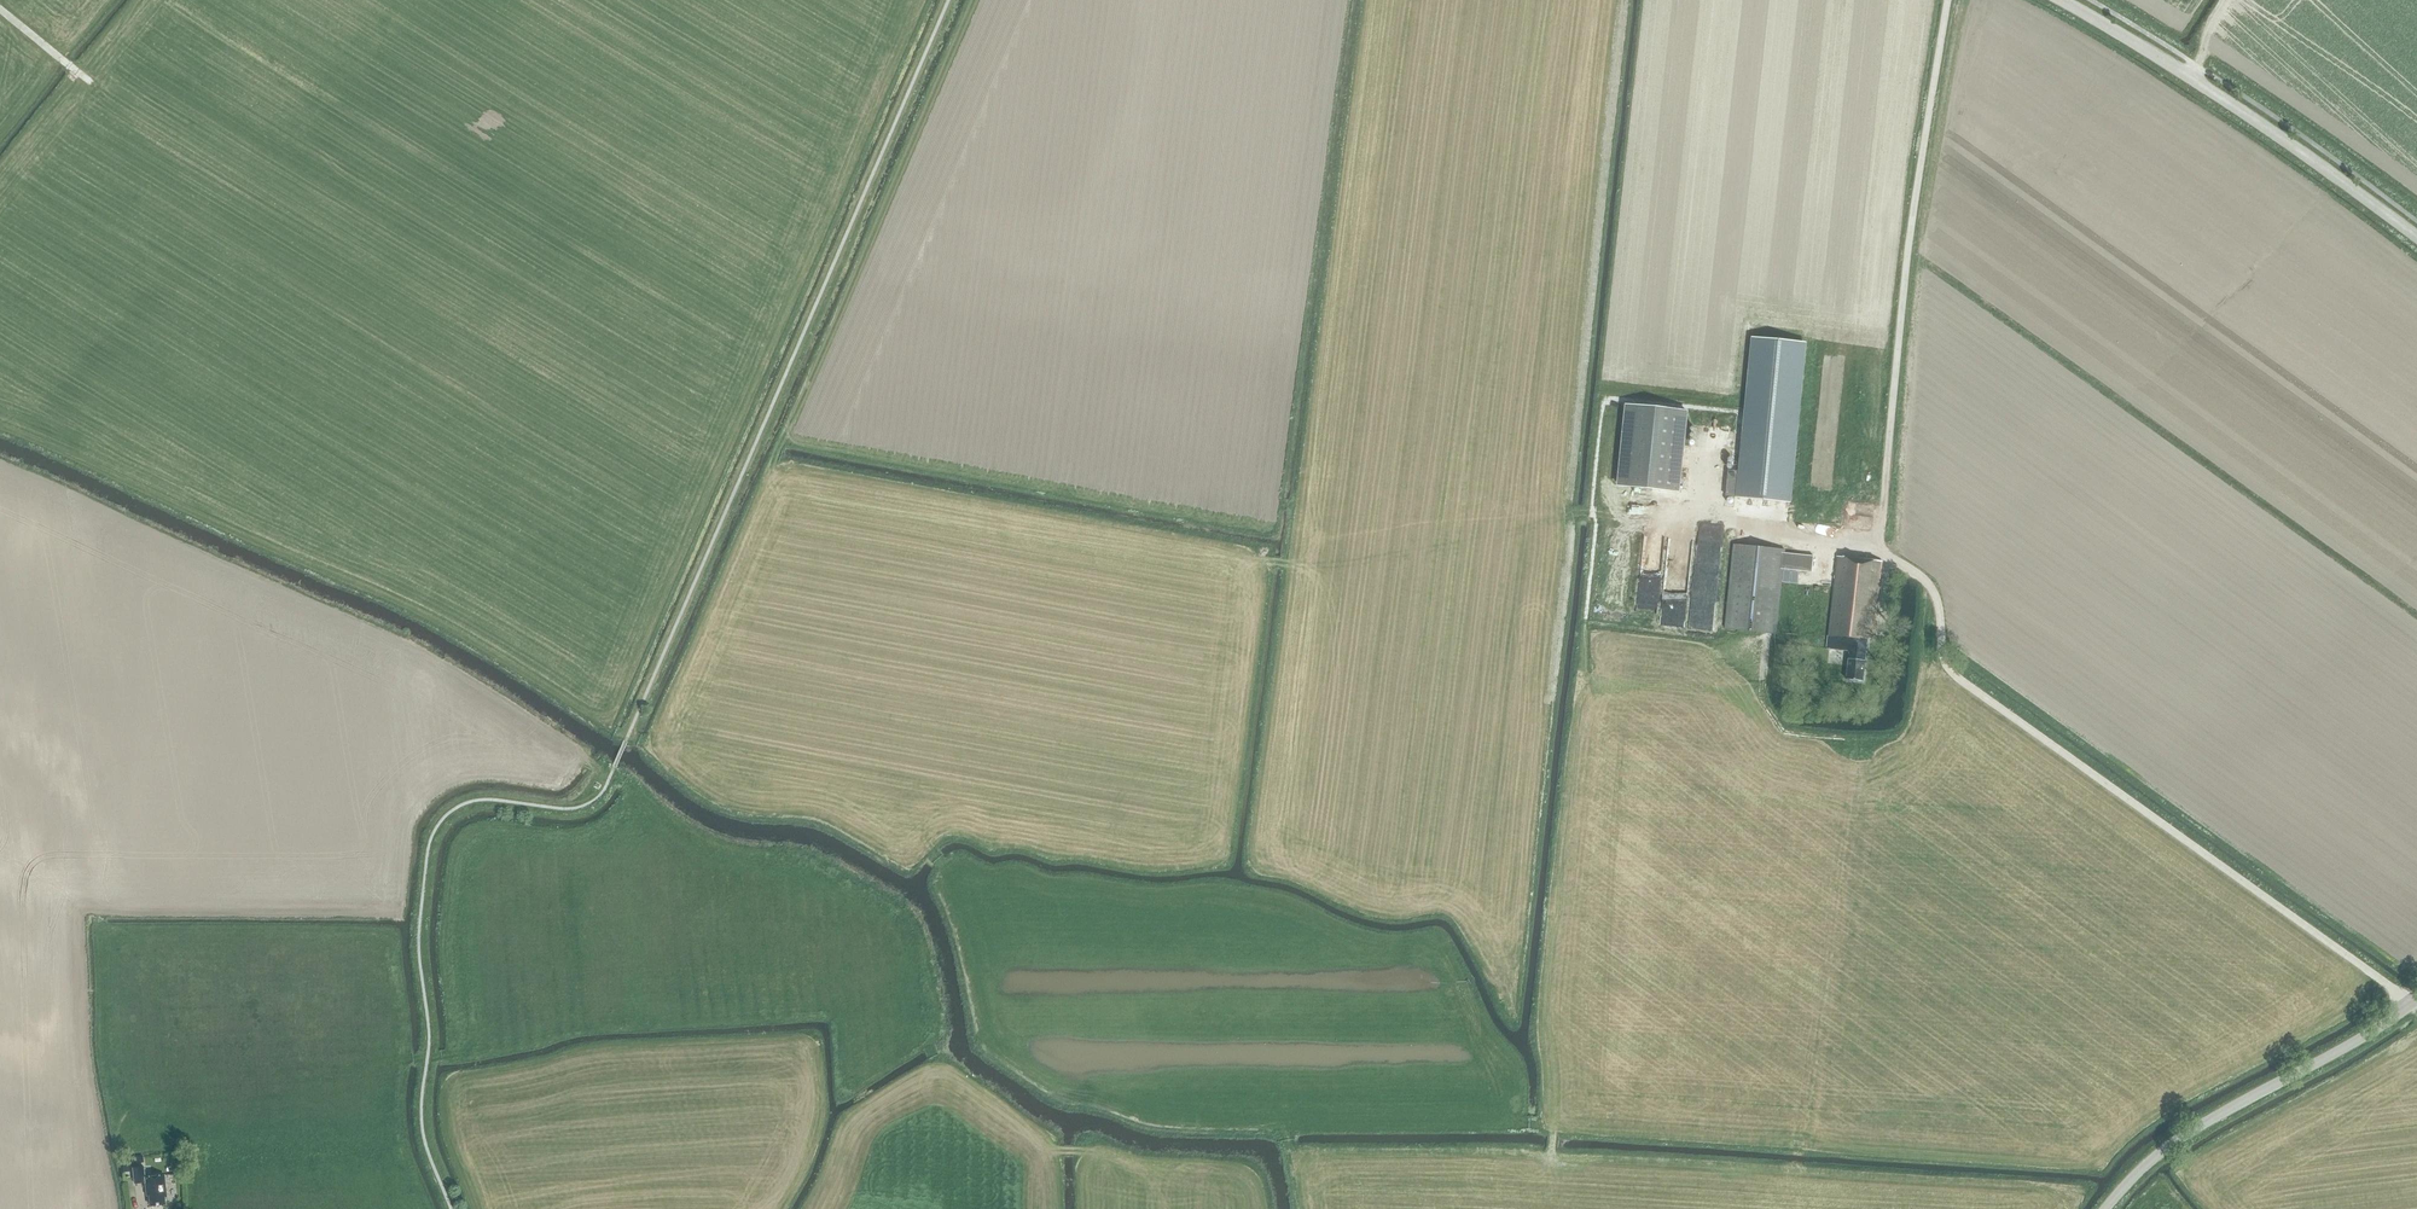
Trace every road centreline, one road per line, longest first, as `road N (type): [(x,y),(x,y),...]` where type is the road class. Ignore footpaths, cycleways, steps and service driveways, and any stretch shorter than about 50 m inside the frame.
road 1 (tertiary): [(2416,237),(2283,139),(2063,0)]
road 2 (tertiary): [(2105,1208),(2185,1134),(2416,999)]
road 3 (track): [(0,10),(97,87)]

